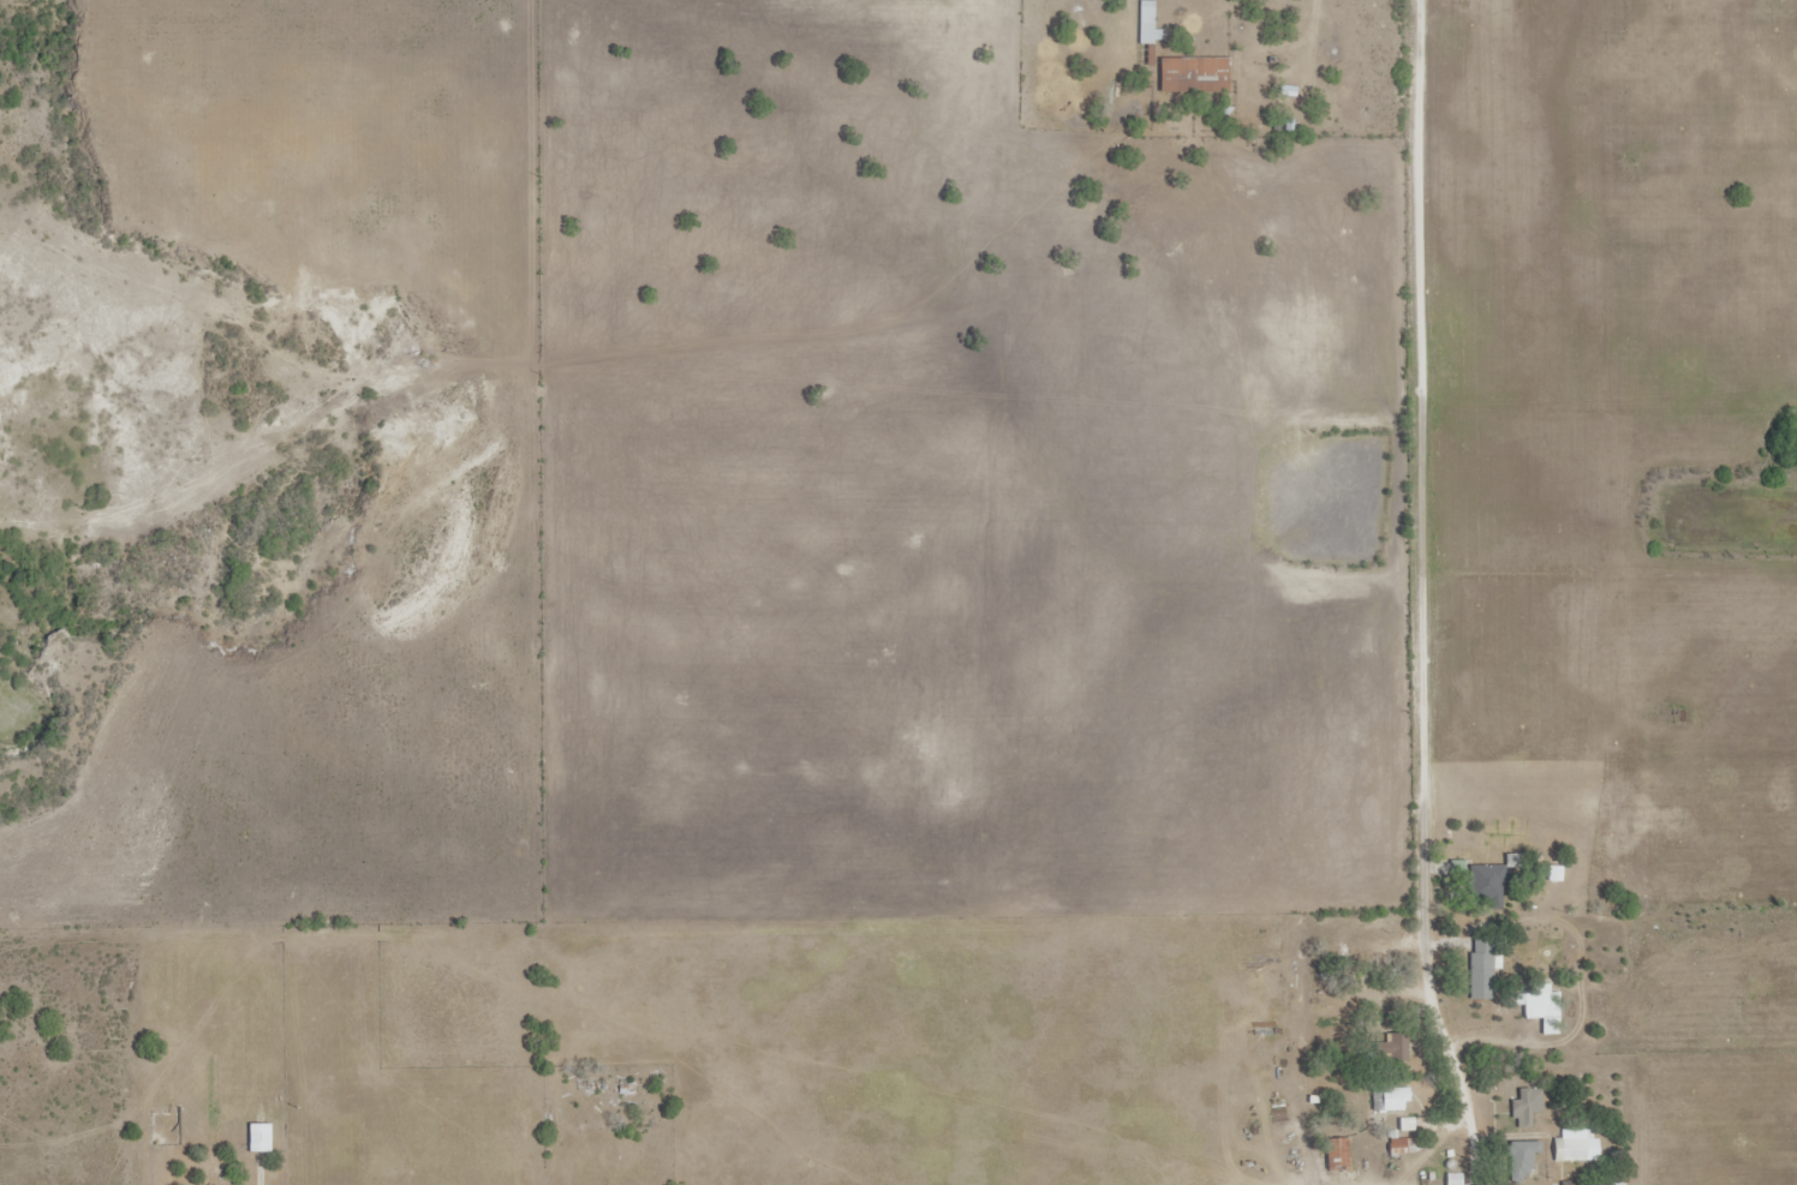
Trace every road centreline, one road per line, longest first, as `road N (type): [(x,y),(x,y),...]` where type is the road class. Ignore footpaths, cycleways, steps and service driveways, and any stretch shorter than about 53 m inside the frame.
road 1 (residential): [(1466,1184),(1465,1093),(1423,976),(1422,950),(1414,0)]

